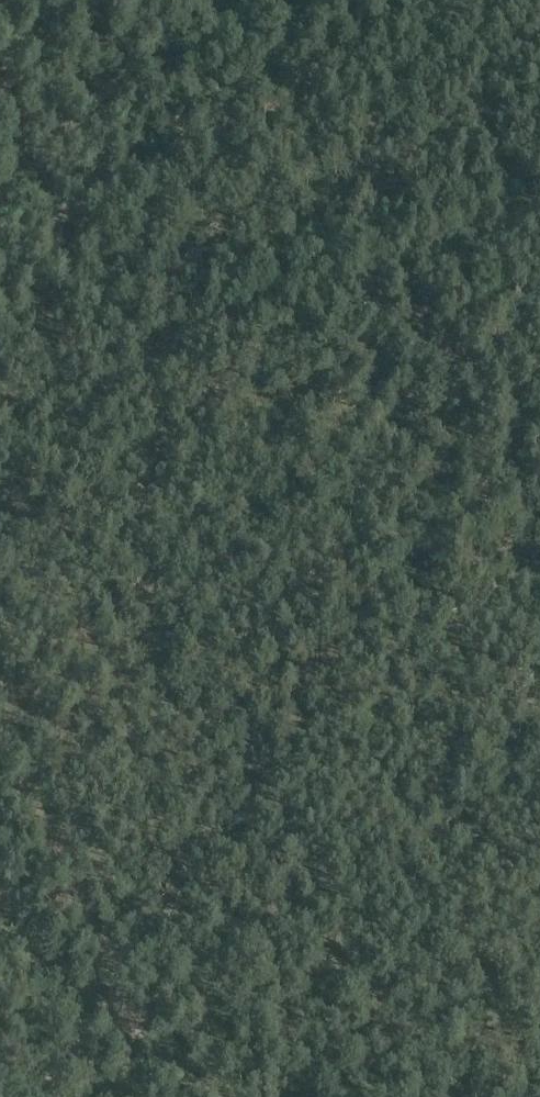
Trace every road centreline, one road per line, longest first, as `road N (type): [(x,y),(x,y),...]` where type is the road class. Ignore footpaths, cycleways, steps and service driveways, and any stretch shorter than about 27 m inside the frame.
road 1 (track): [(0,230),(112,195),(154,165),(299,93),(337,56),(359,0)]
road 2 (track): [(106,1011),(116,991),(112,968),(64,876),(0,705)]
road 3 (track): [(216,1096),(106,1011)]
road 4 (track): [(106,1011),(0,933)]

